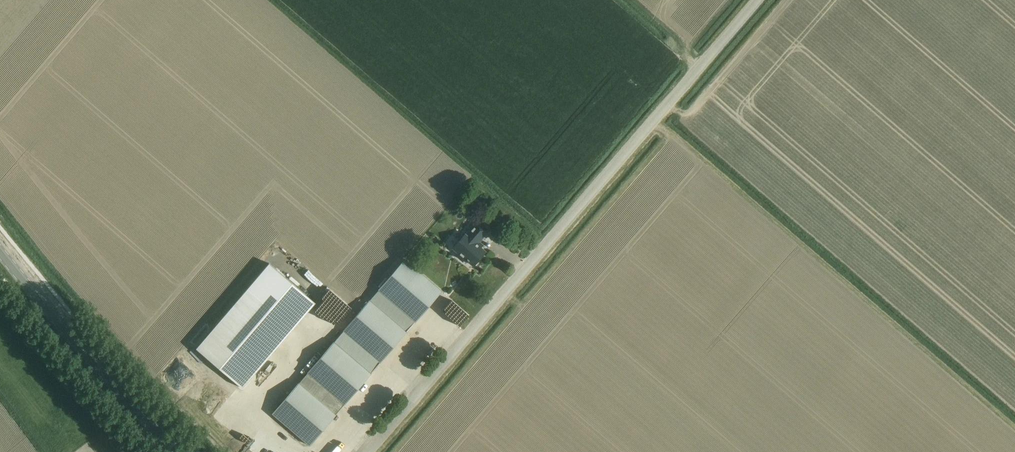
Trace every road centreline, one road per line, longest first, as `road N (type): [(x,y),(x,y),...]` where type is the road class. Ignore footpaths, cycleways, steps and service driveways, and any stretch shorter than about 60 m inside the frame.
road 1 (unclassified): [(369,451),(757,0)]
road 2 (secondary): [(176,451),(0,246)]

